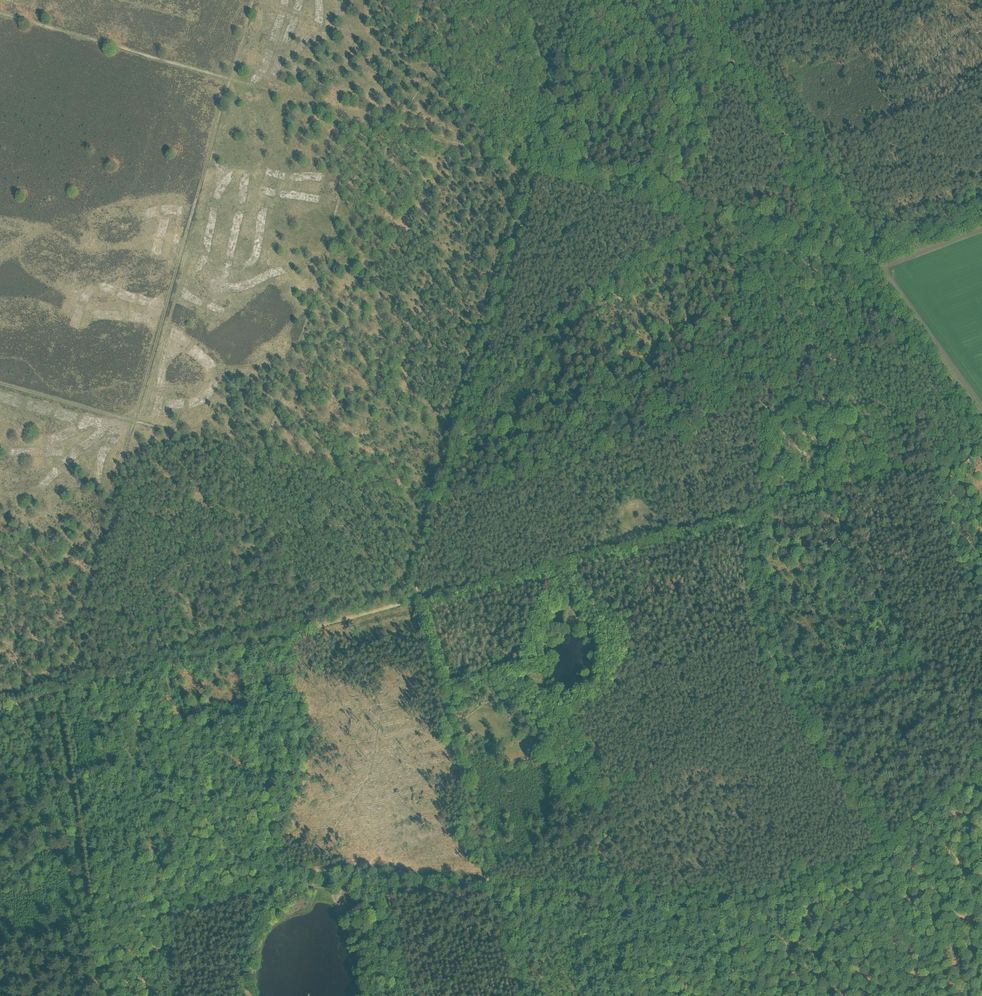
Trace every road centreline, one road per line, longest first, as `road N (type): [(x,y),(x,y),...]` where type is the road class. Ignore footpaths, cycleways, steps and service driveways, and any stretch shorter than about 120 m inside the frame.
road 1 (track): [(0,708),(556,564)]
road 2 (track): [(765,509),(762,612),(782,676),(889,846),(949,995)]
road 3 (track): [(557,891),(689,906),(769,901),(972,826)]
road 4 (track): [(586,0),(482,365)]
road 5 (track): [(0,948),(265,877),(332,870)]
road 6 (track): [(482,365),(416,600),(441,694)]
road 7 (track): [(482,365),(706,215)]
road 8 (track): [(556,564),(765,509)]
road 9 (track): [(441,694),(490,884)]
road 10 (track): [(332,870),(490,884)]
road 11 (track): [(672,205),(735,63)]
road 12 (track): [(765,509),(914,470)]

